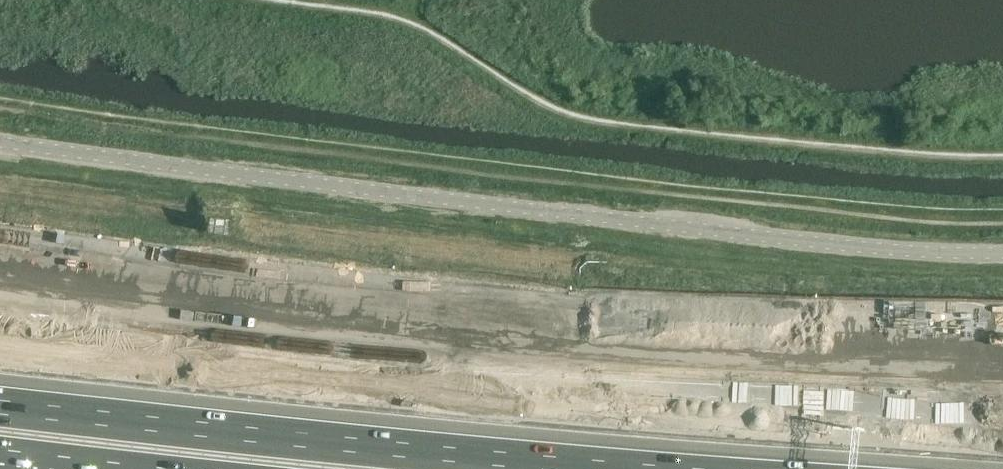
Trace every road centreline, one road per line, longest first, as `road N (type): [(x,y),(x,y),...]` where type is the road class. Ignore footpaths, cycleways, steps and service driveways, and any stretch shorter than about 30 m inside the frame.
road 1 (unclassified): [(0,142),(883,249),(1002,253)]
road 2 (motorway): [(0,342),(1002,456)]
road 3 (motorway): [(592,353),(0,280)]
road 4 (motorway): [(1002,407),(592,353)]
road 5 (motorway): [(1002,364),(592,353)]
road 6 (motorway): [(0,420),(385,468)]

